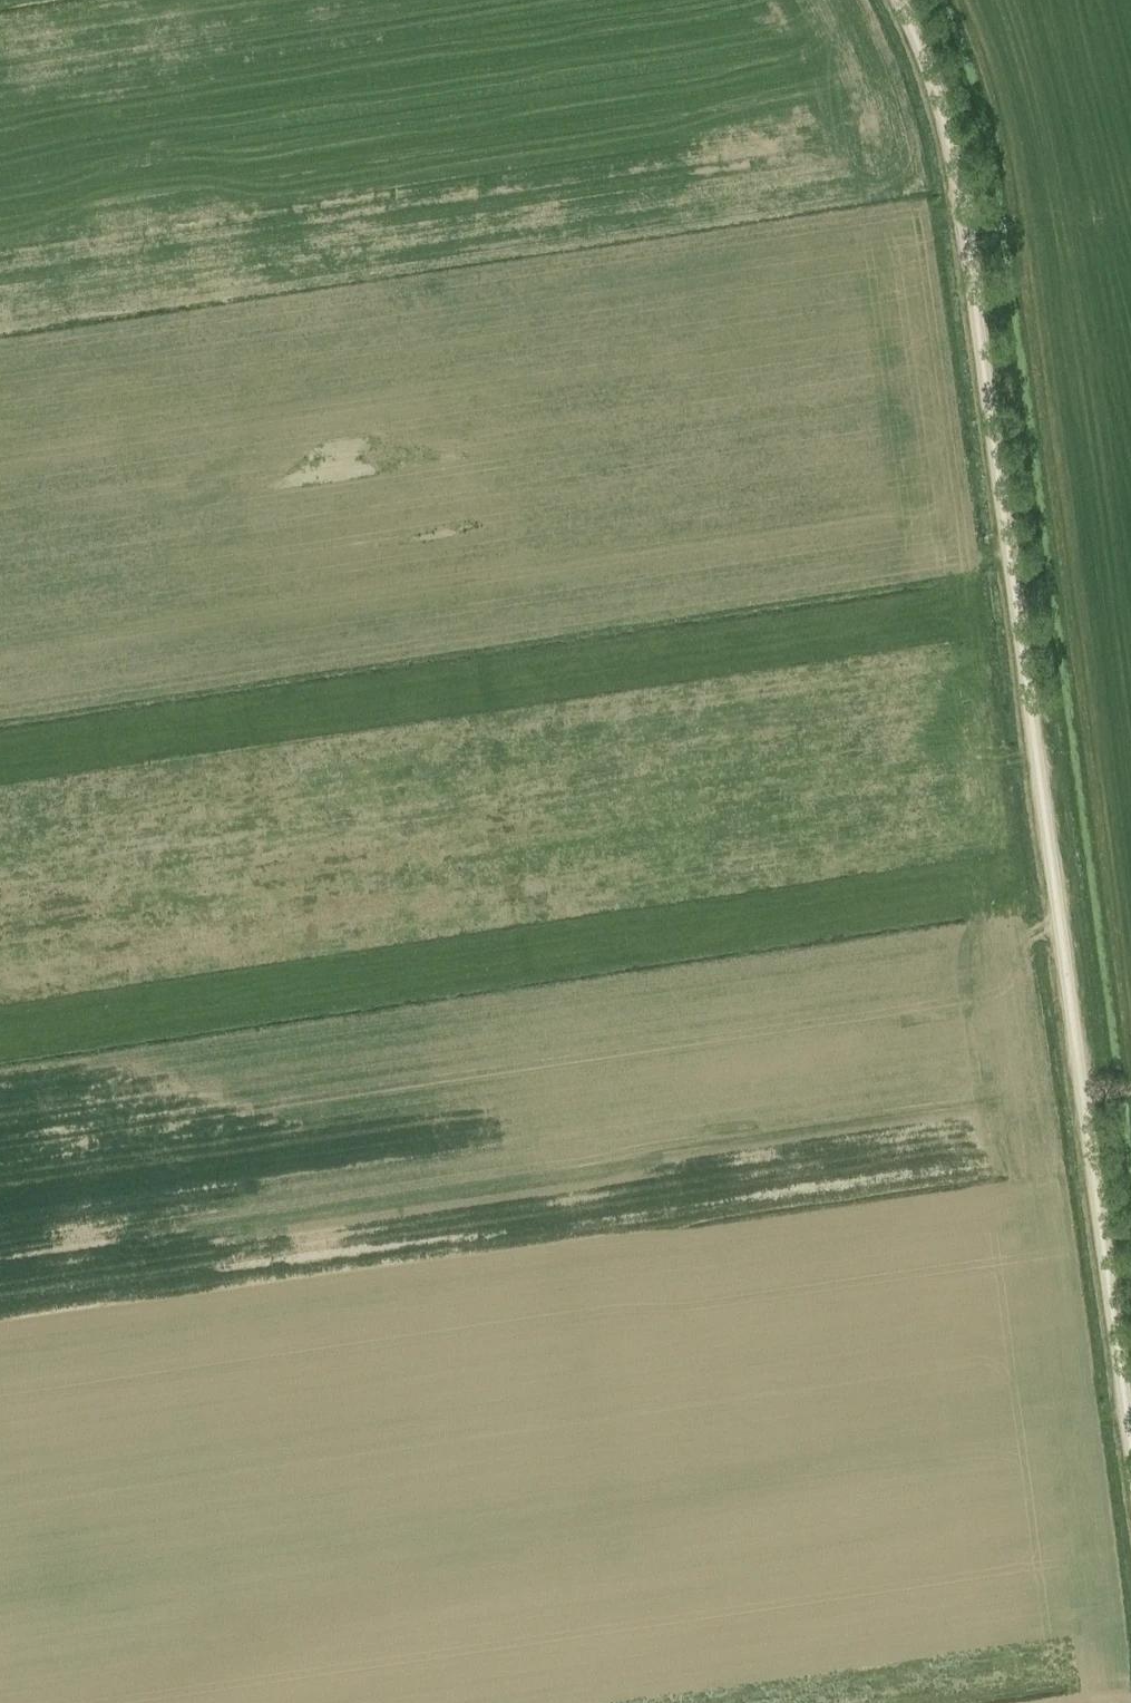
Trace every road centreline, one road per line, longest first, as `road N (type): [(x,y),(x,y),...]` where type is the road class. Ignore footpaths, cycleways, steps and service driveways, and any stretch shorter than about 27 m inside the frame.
road 1 (unclassified): [(1130,1474),(970,248),(926,41),(907,0)]

